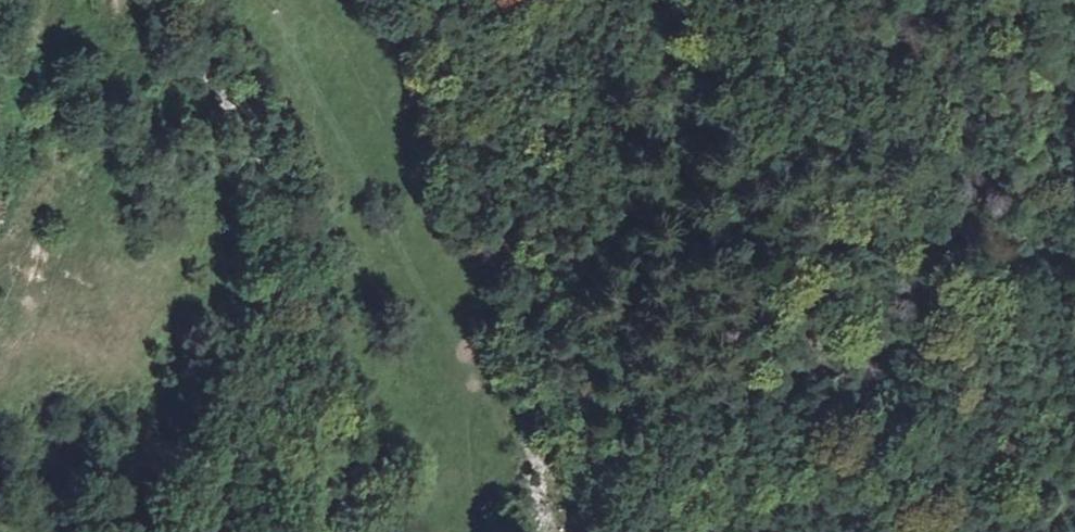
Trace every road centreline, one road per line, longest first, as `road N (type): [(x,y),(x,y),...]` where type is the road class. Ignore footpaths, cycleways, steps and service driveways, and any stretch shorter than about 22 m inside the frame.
road 1 (track): [(177,0),(204,71),(266,180),(275,220),(264,323),(214,460),(203,531)]

